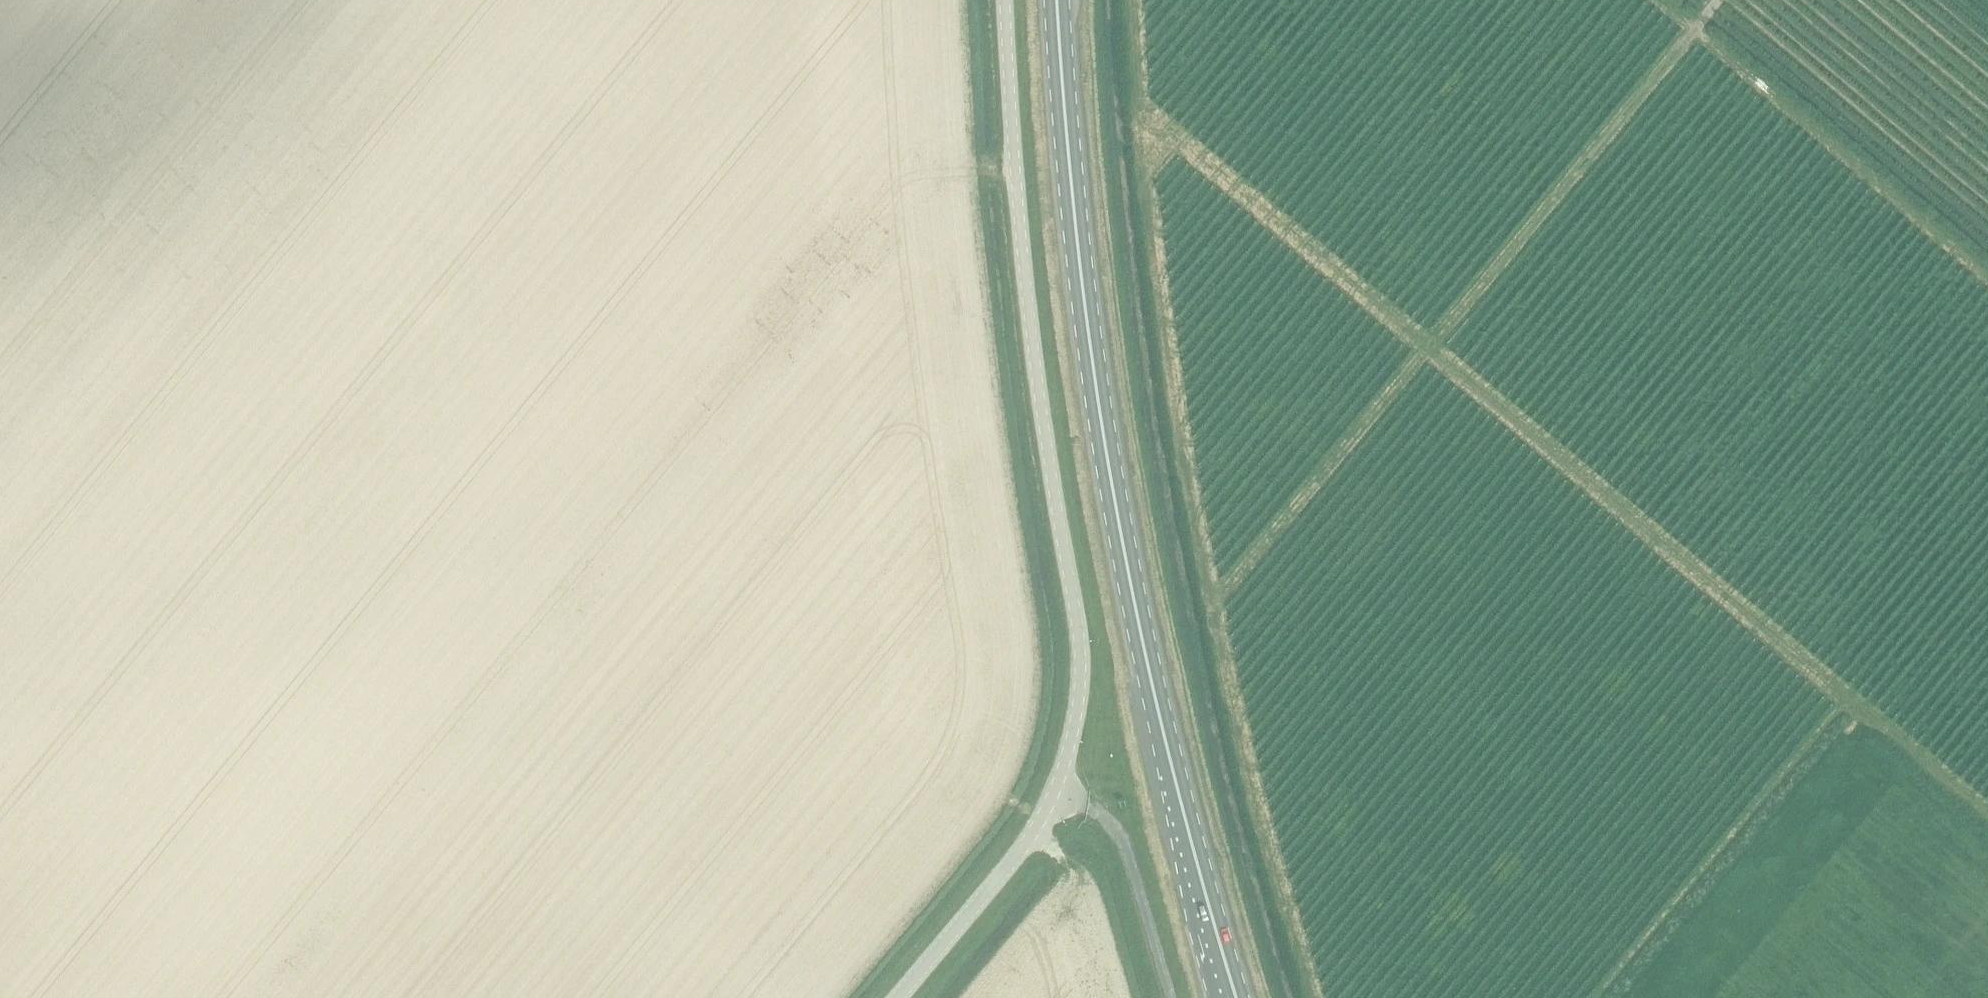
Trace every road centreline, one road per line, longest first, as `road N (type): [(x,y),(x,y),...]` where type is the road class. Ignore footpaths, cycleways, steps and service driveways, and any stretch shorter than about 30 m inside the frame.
road 1 (unclassified): [(894,997),(1056,804),(1073,703),(1078,645),(1025,260),(1002,0)]
road 2 (primary): [(1237,997),(1176,786),(1104,451),(1073,219),(1056,0)]

